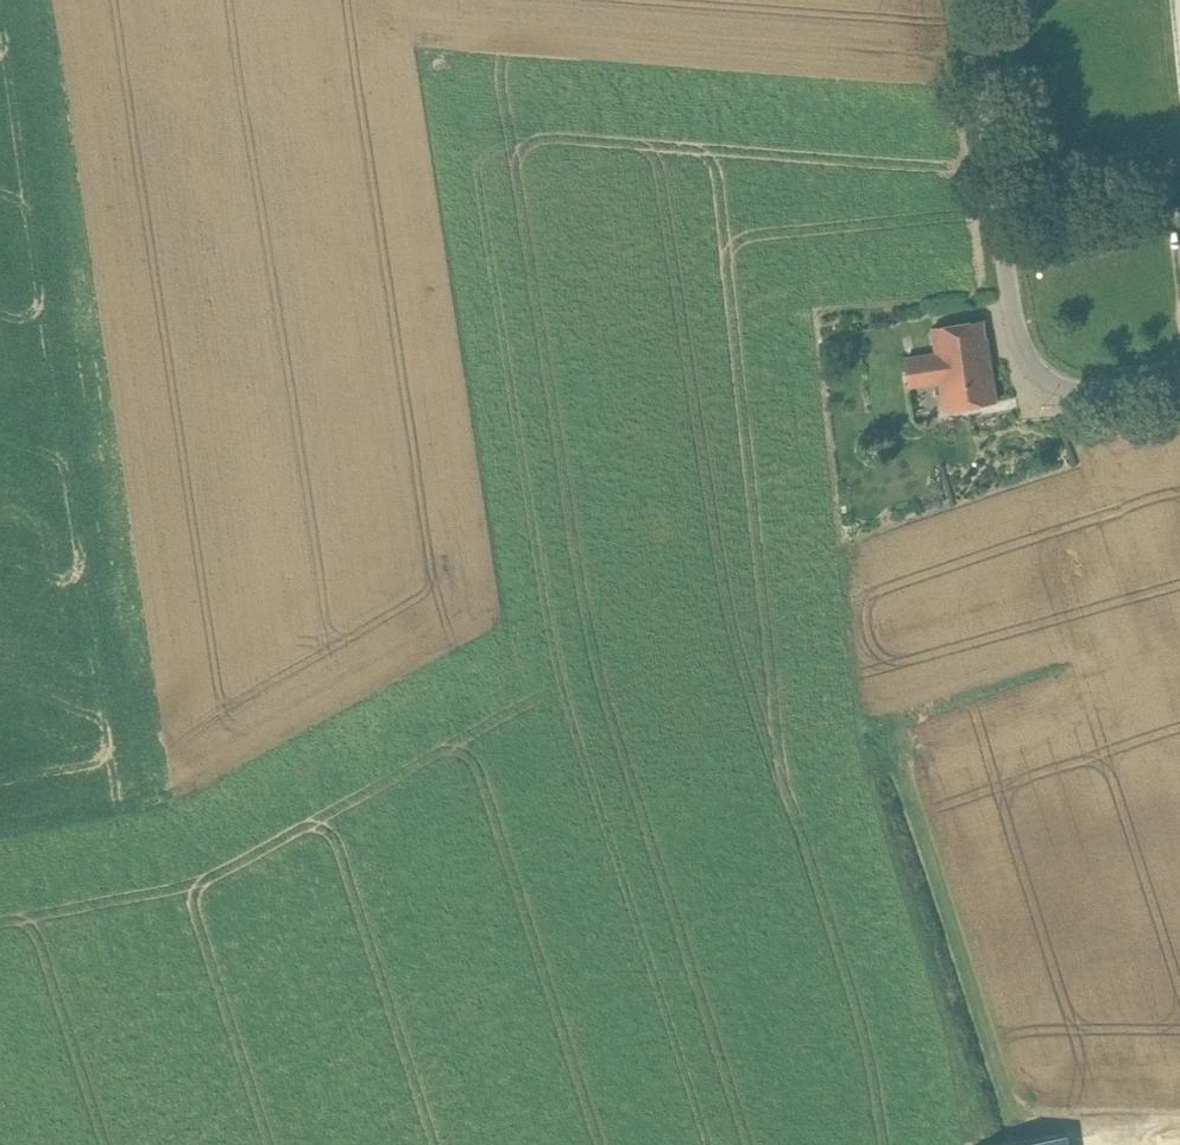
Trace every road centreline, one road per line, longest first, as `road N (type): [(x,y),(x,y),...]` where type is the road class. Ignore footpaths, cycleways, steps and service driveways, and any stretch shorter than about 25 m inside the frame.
road 1 (unclassified): [(1179,383),(1076,391),(1039,375),(1028,361),(1013,317),(969,0)]

